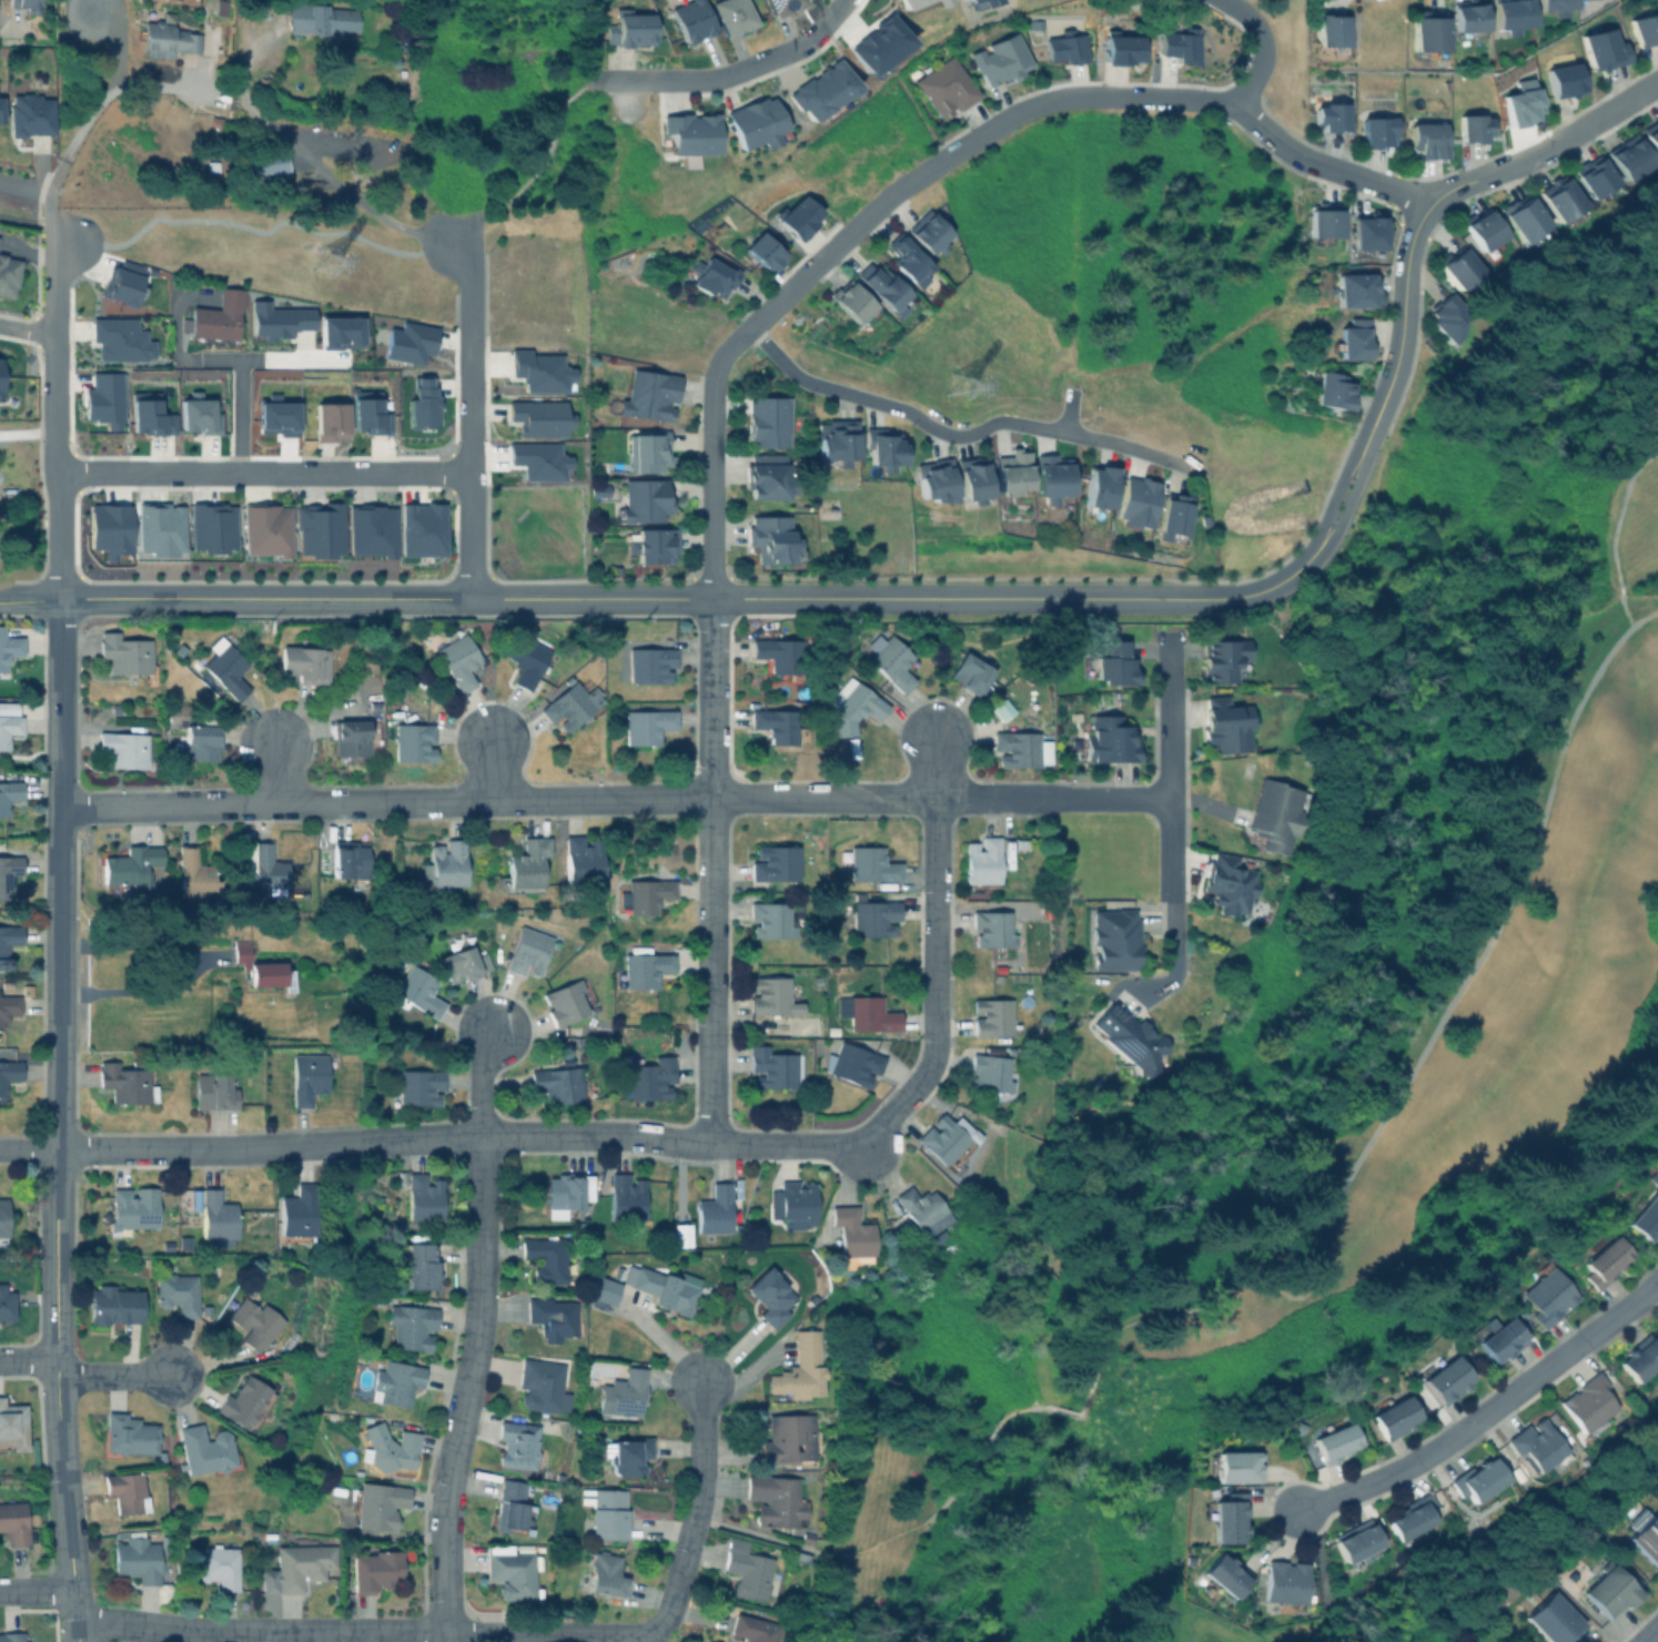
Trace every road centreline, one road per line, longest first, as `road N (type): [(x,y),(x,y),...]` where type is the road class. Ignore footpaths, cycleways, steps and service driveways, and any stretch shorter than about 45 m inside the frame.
road 1 (residential): [(1170,797),(59,804)]
road 2 (residential): [(861,1144),(630,1135),(230,1151),(0,1147)]
road 3 (tertiary): [(60,601),(827,599)]
road 4 (residential): [(714,378),(714,1144)]
road 5 (residential): [(1206,601),(1265,590),(1322,544),(1401,354),(1405,263),(1422,200),(1281,149),(1239,100)]
road 6 (residential): [(1262,70),(1239,100),(1079,95),(1035,103),(904,185),(734,344),(714,378)]
road 7 (tertiary): [(60,601),(55,1258)]
road 8 (residential): [(451,1641),(447,1486),(482,1293),(483,1136)]
road 9 (residential): [(749,330),(802,382),(906,412),(936,433),(961,437),(1005,423),(1185,467)]
road 10 (residential): [(861,1144),(921,1085),(936,1060),(938,738)]
road 11 (residential): [(1301,1511),(1435,1451),(1657,1281)]
road 12 (residential): [(55,472),(469,473)]
road 13 (tertiary): [(55,1258),(58,1425),(76,1641)]
road 14 (tertiary): [(827,599),(1206,601)]
road 15 (residential): [(75,1620),(451,1634)]
road 16 (residential): [(60,601),(51,276),(67,241)]
road 17 (residential): [(471,598),(469,275),(449,244)]
road 18 (residential): [(1422,200),(1543,150),(1657,79)]
road 19 (residential): [(700,1381),(700,1484),(666,1621)]
road 20 (residential): [(449,244),(402,230),(259,118)]
road 21 (residential): [(812,40),(718,80),(592,82)]
road 22 (residential): [(451,1634),(641,1636),(666,1621)]
road 23 (residential): [(1170,797),(1174,974),(1139,994)]
road 24 (residential): [(1169,647),(1170,797)]

